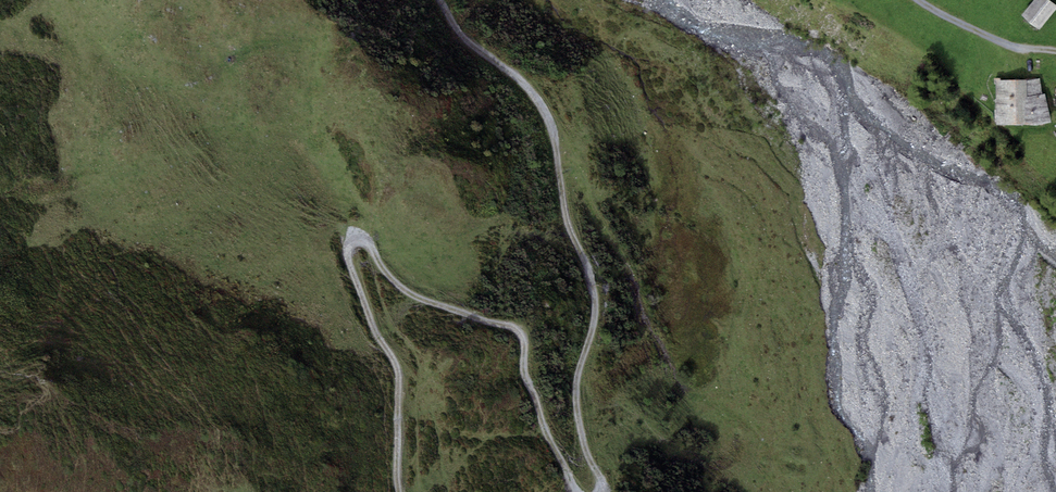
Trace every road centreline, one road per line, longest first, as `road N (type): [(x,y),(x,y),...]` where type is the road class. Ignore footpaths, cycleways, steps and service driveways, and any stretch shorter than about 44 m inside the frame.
road 1 (track): [(401,491),(399,368),(352,269),(349,246),(356,240),(373,245),(391,277),(414,296),(520,333),(524,371),(576,491)]
road 2 (track): [(606,491),(578,418),(595,289),(568,227),(553,130),(535,95),(469,42),(439,0)]
road 3 (track): [(924,0),(1020,48),(1055,48)]

